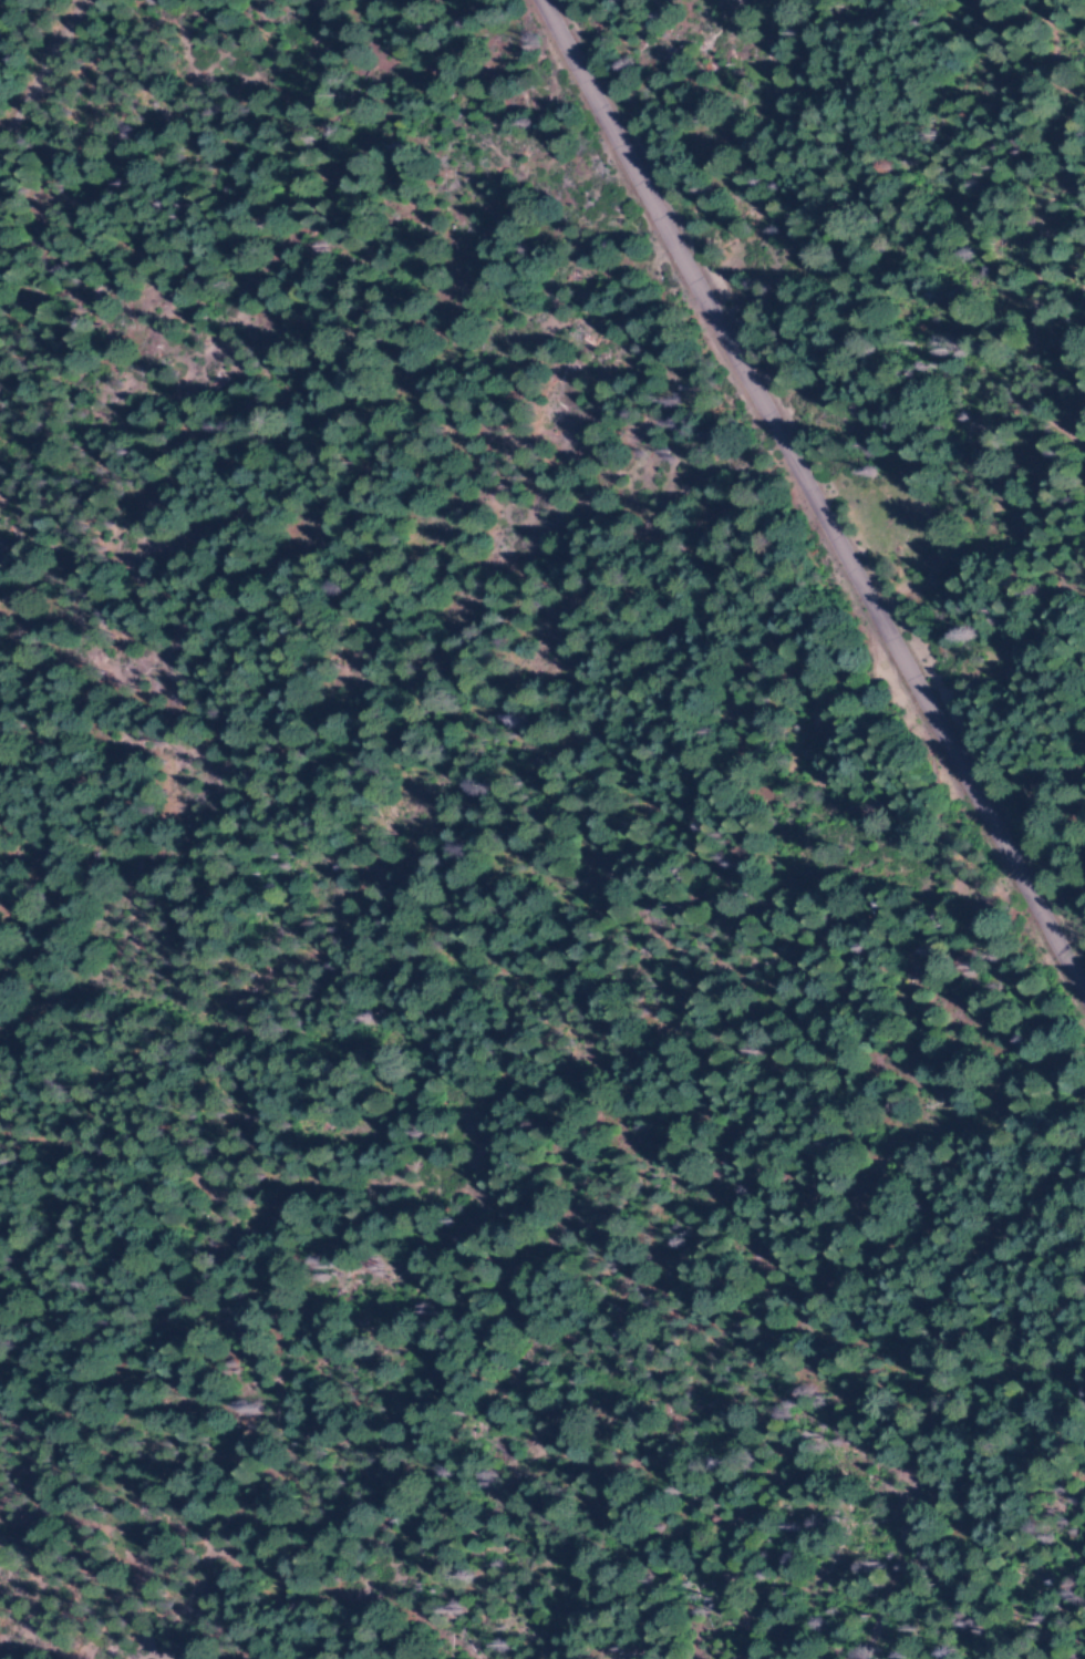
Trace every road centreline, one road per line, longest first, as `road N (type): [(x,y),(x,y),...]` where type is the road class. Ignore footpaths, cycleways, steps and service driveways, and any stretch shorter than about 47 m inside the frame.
road 1 (residential): [(1084,993),(543,0)]
road 2 (track): [(0,144),(85,0)]

